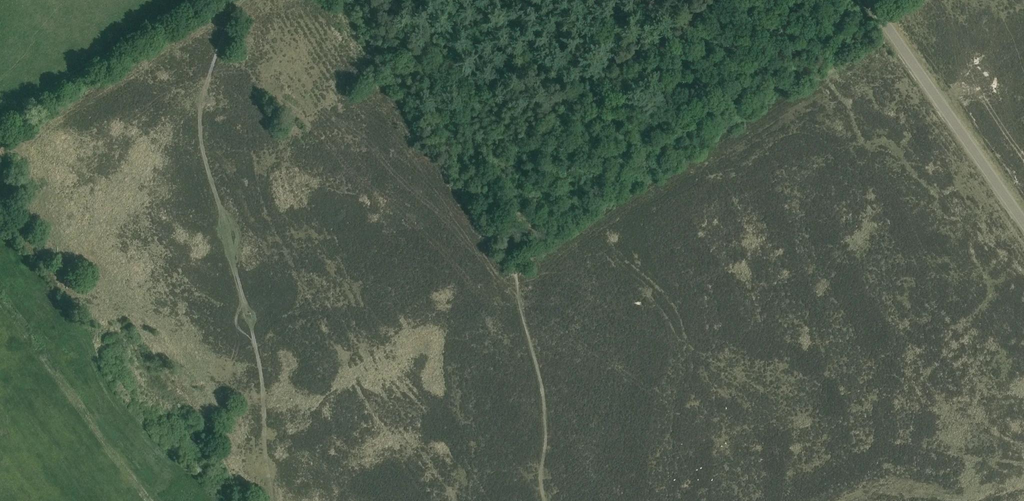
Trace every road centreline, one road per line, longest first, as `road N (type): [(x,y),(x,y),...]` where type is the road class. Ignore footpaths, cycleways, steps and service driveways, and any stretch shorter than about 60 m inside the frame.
road 1 (track): [(272,500),(258,356),(201,134),(216,63),(281,0)]
road 2 (tertiary): [(1023,221),(870,0)]

